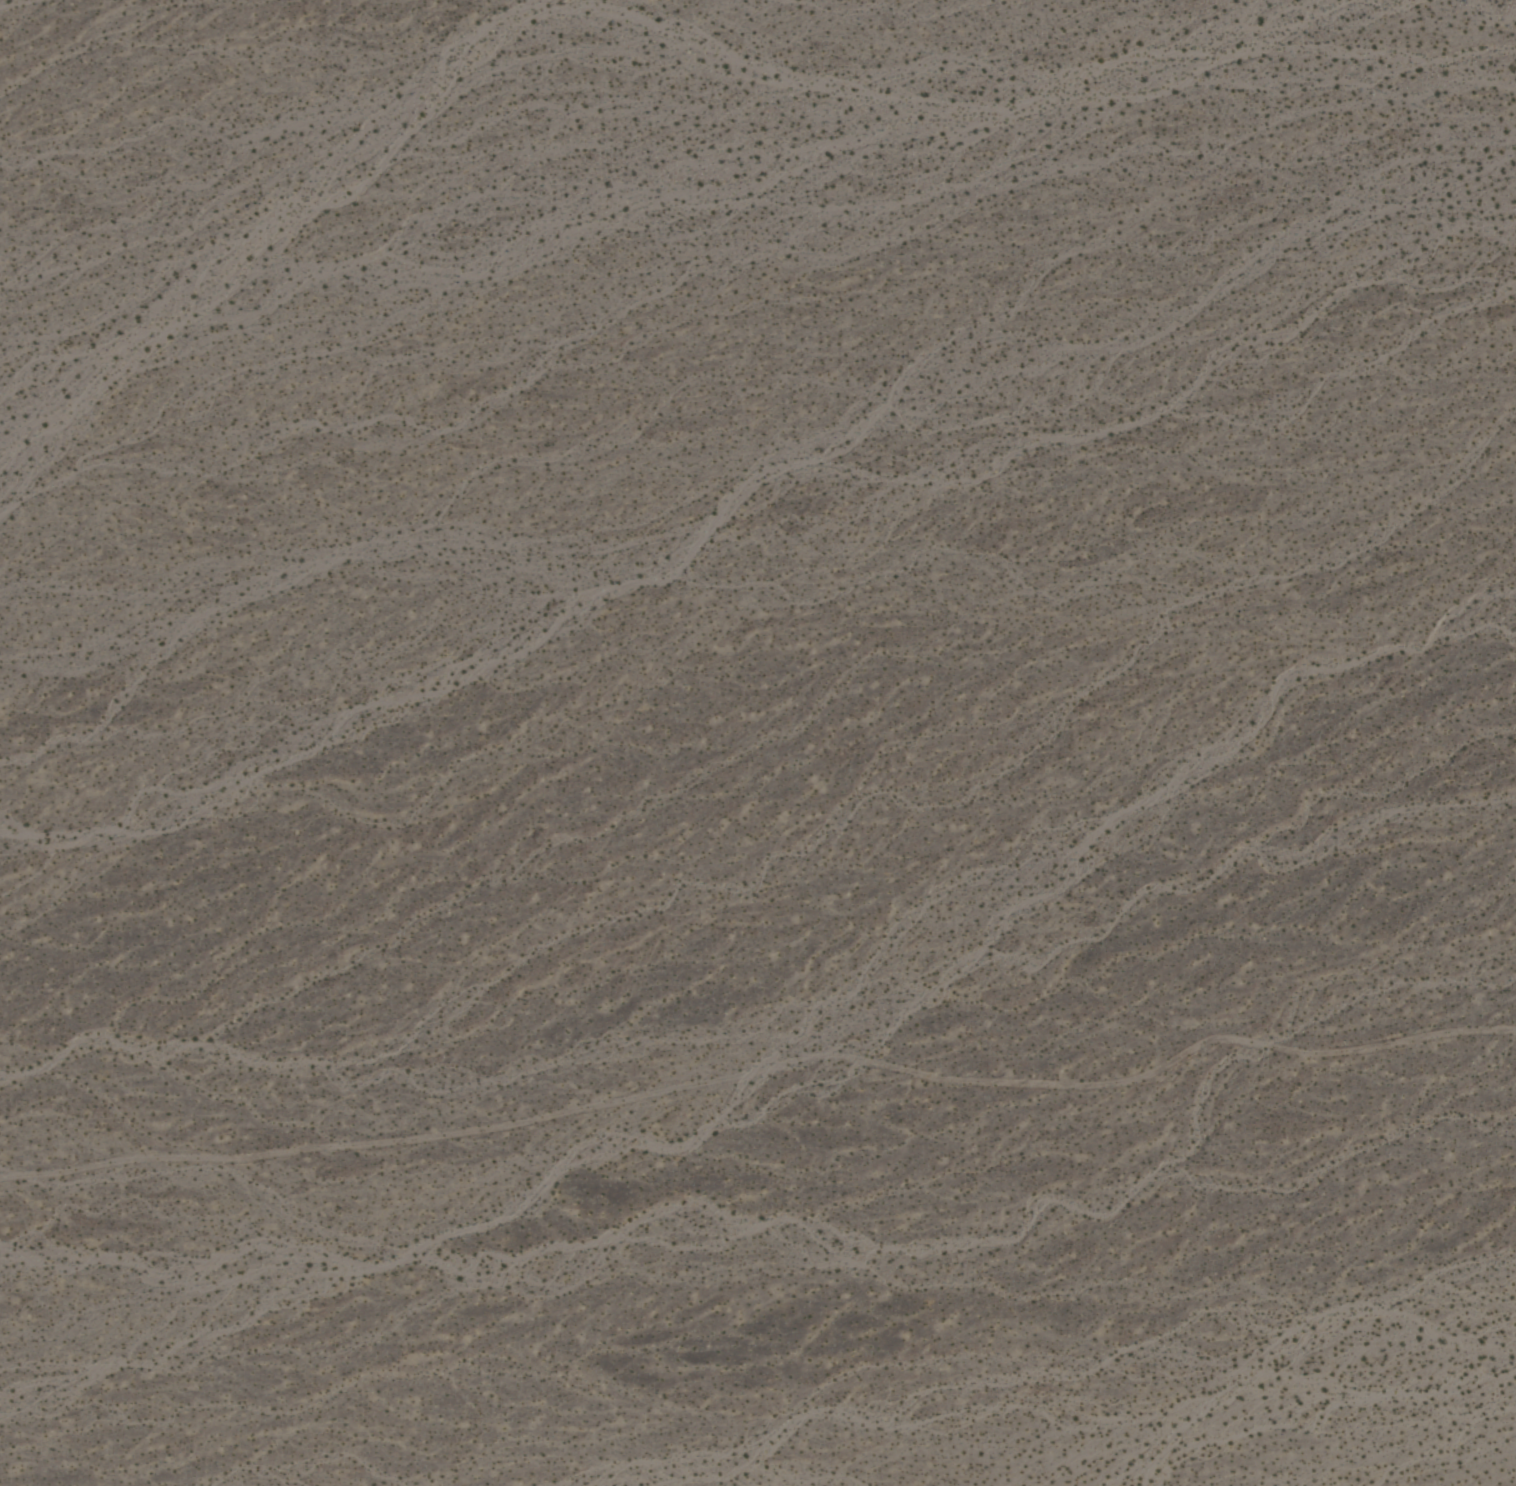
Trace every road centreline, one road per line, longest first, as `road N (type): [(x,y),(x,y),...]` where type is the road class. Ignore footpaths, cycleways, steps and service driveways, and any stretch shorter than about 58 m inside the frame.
road 1 (track): [(1515,1033),(1410,1037),(1336,1052),(1216,1039),(1153,1074),(1077,1087),(938,1080),(845,1057),(809,1057),(493,1130),(0,1180)]

